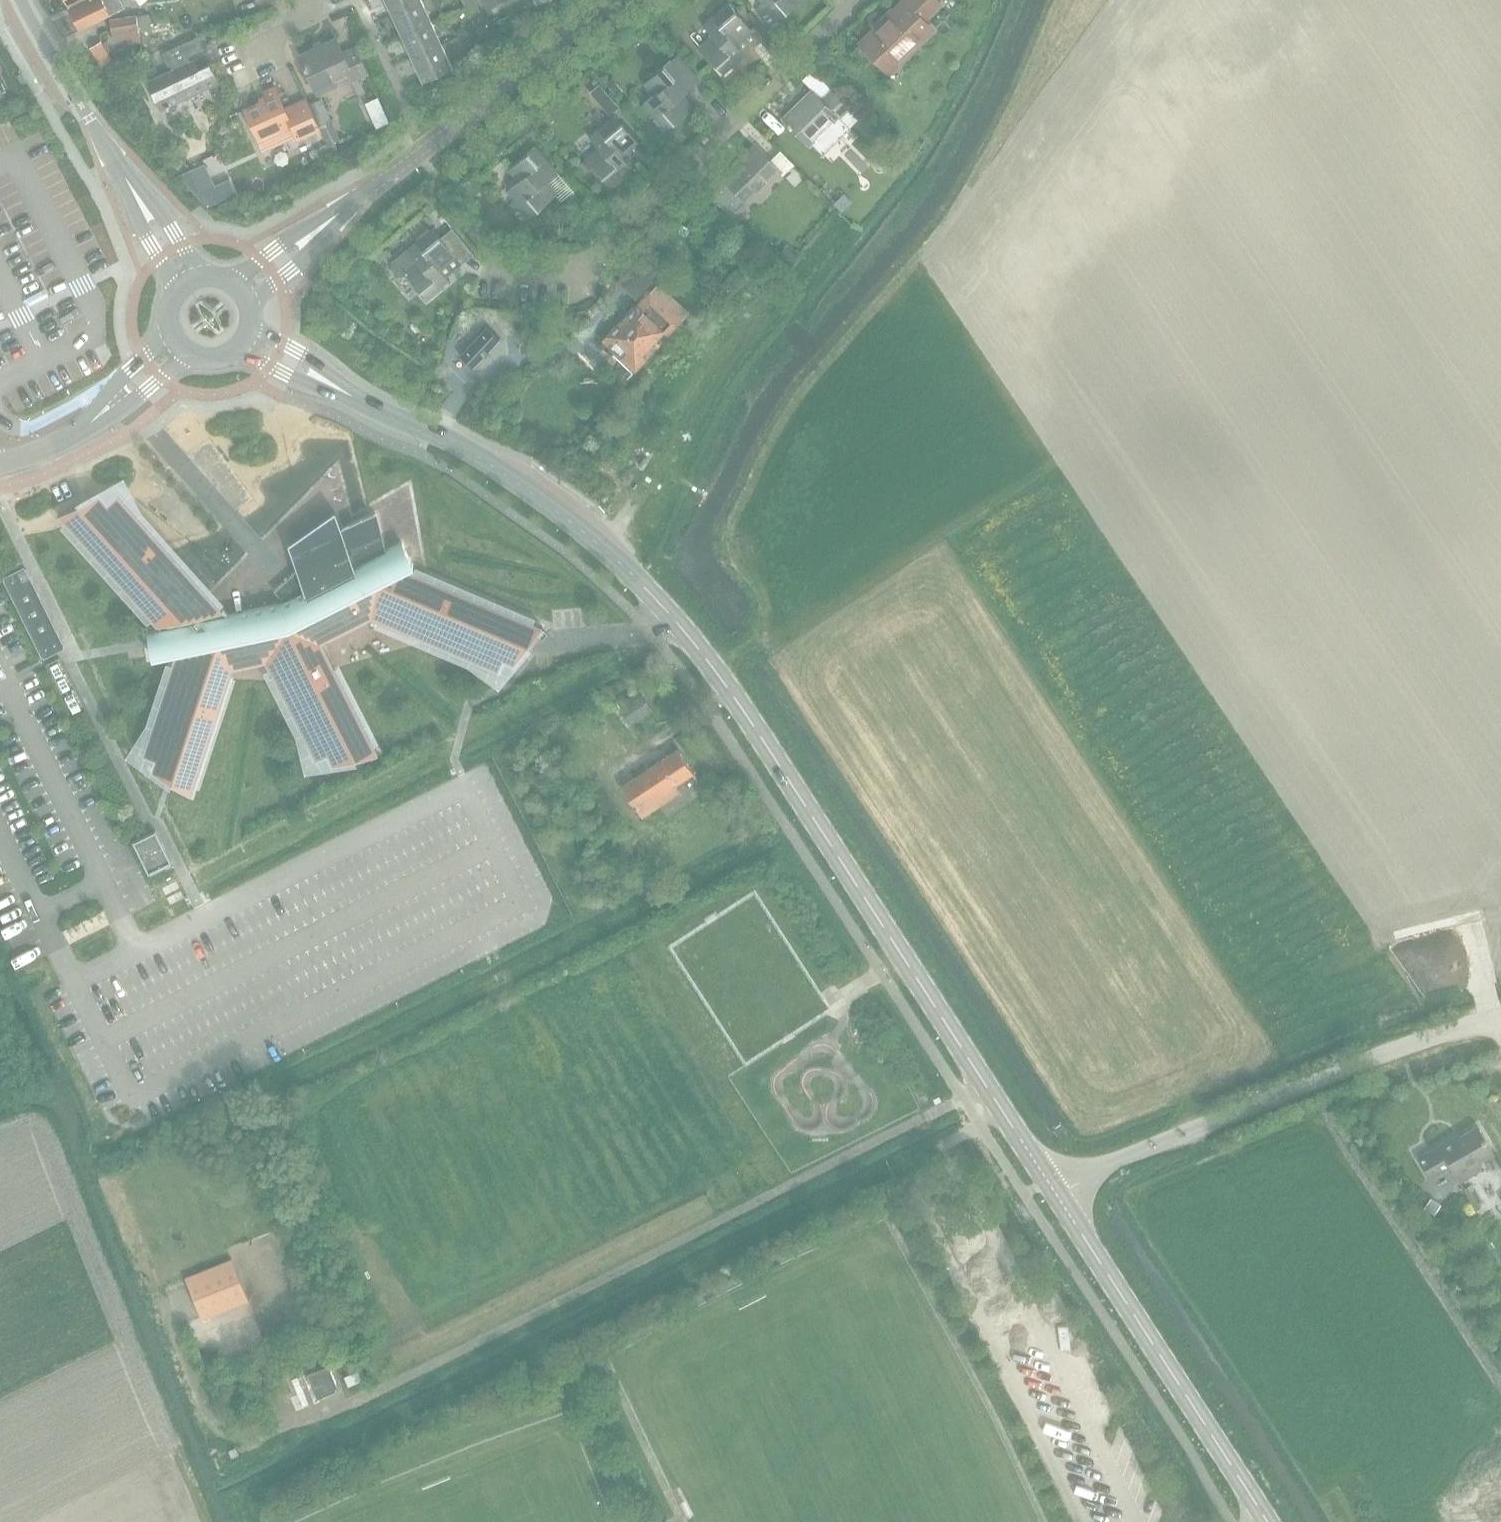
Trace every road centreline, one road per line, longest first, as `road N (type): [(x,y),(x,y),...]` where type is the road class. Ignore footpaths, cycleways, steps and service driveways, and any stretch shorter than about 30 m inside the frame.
road 1 (secondary): [(1053,1183),(684,629),(591,537),(515,480),(464,446),(384,412)]
road 2 (residential): [(482,269),(568,275),(585,268),(854,0)]
road 3 (unclassified): [(1053,1183),(1400,1046),(1500,1019)]
road 4 (secondary): [(1268,1521),(1053,1183)]
road 5 (secondary): [(324,224),(603,0)]
road 6 (secondary): [(95,128),(174,290)]
road 7 (secondary): [(200,273),(95,128)]
road 8 (secondary): [(239,353),(384,412)]
road 9 (secondary): [(384,412),(255,328)]
road 10 (secondary): [(95,128),(21,0)]
road 11 (unclassified): [(72,436),(191,359)]
road 12 (unclassified): [(170,339),(111,389),(72,436)]

